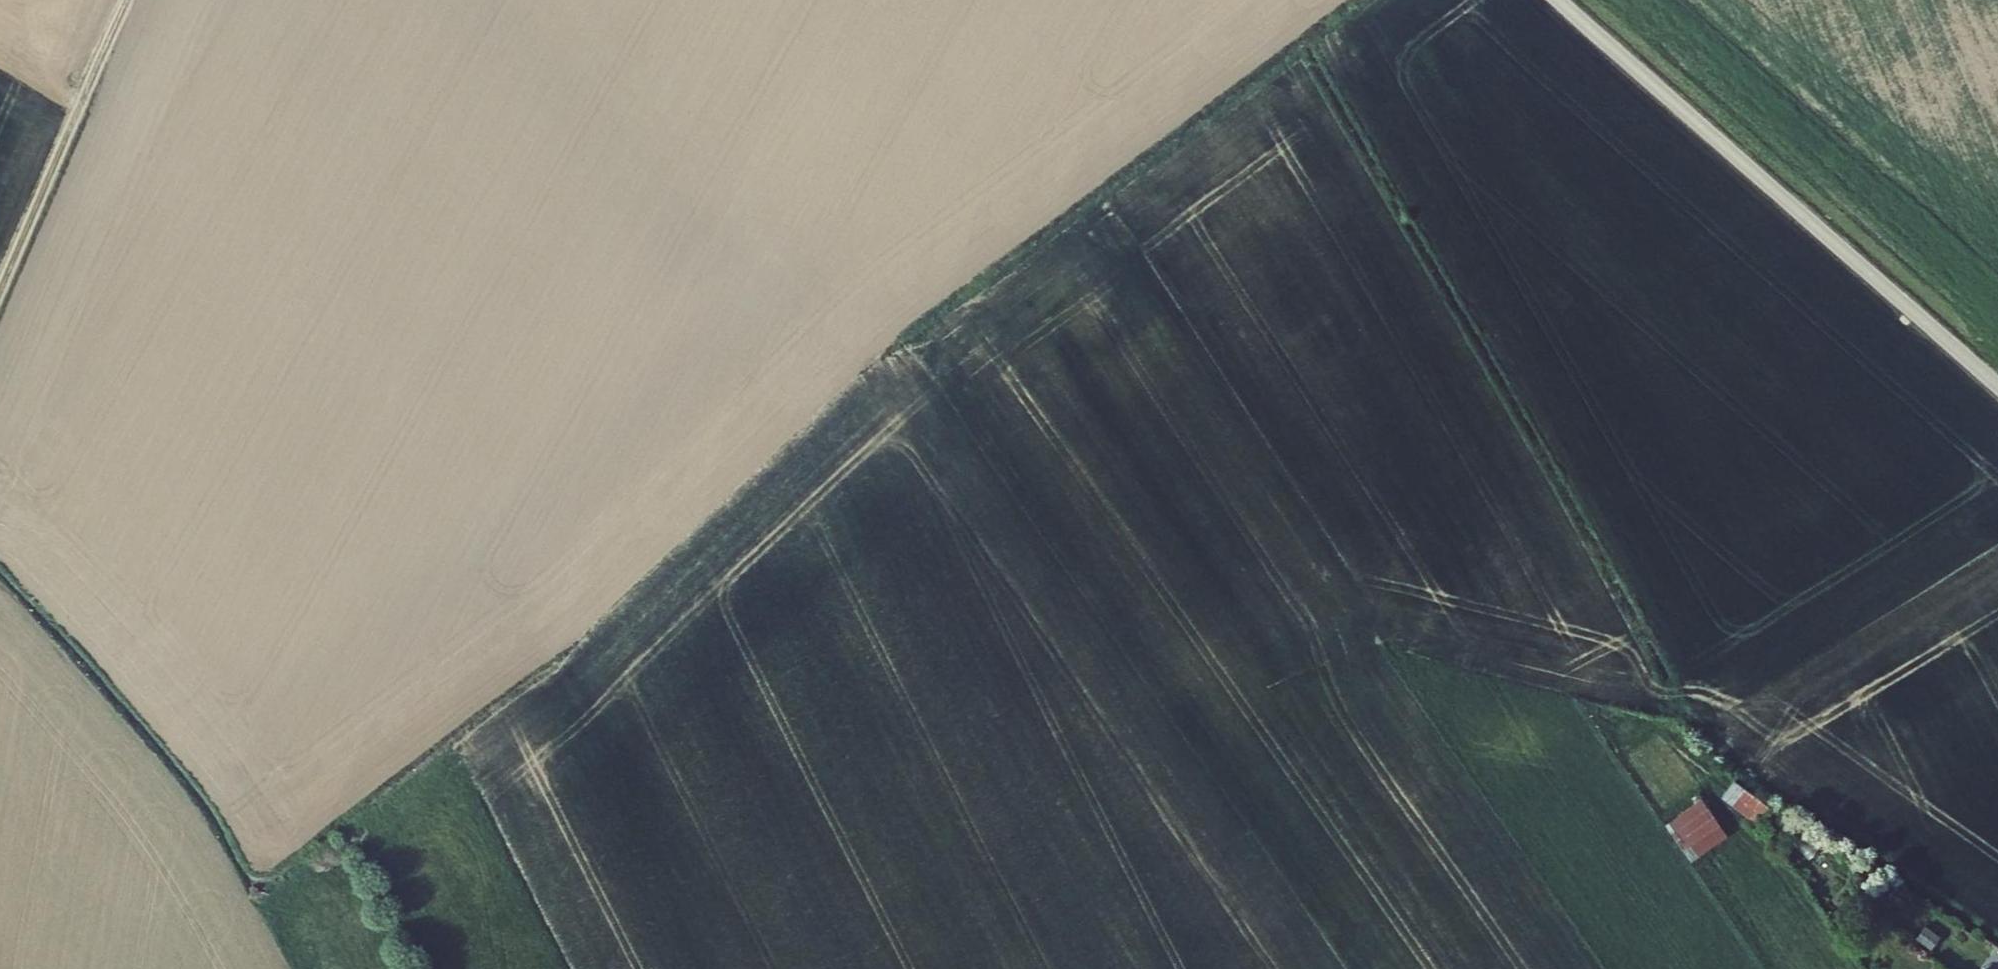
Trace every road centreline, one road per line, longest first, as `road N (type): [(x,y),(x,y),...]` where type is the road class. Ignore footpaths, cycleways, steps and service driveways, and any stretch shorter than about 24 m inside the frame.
road 1 (unclassified): [(1997,388),(1557,0)]
road 2 (track): [(0,280),(118,0)]

